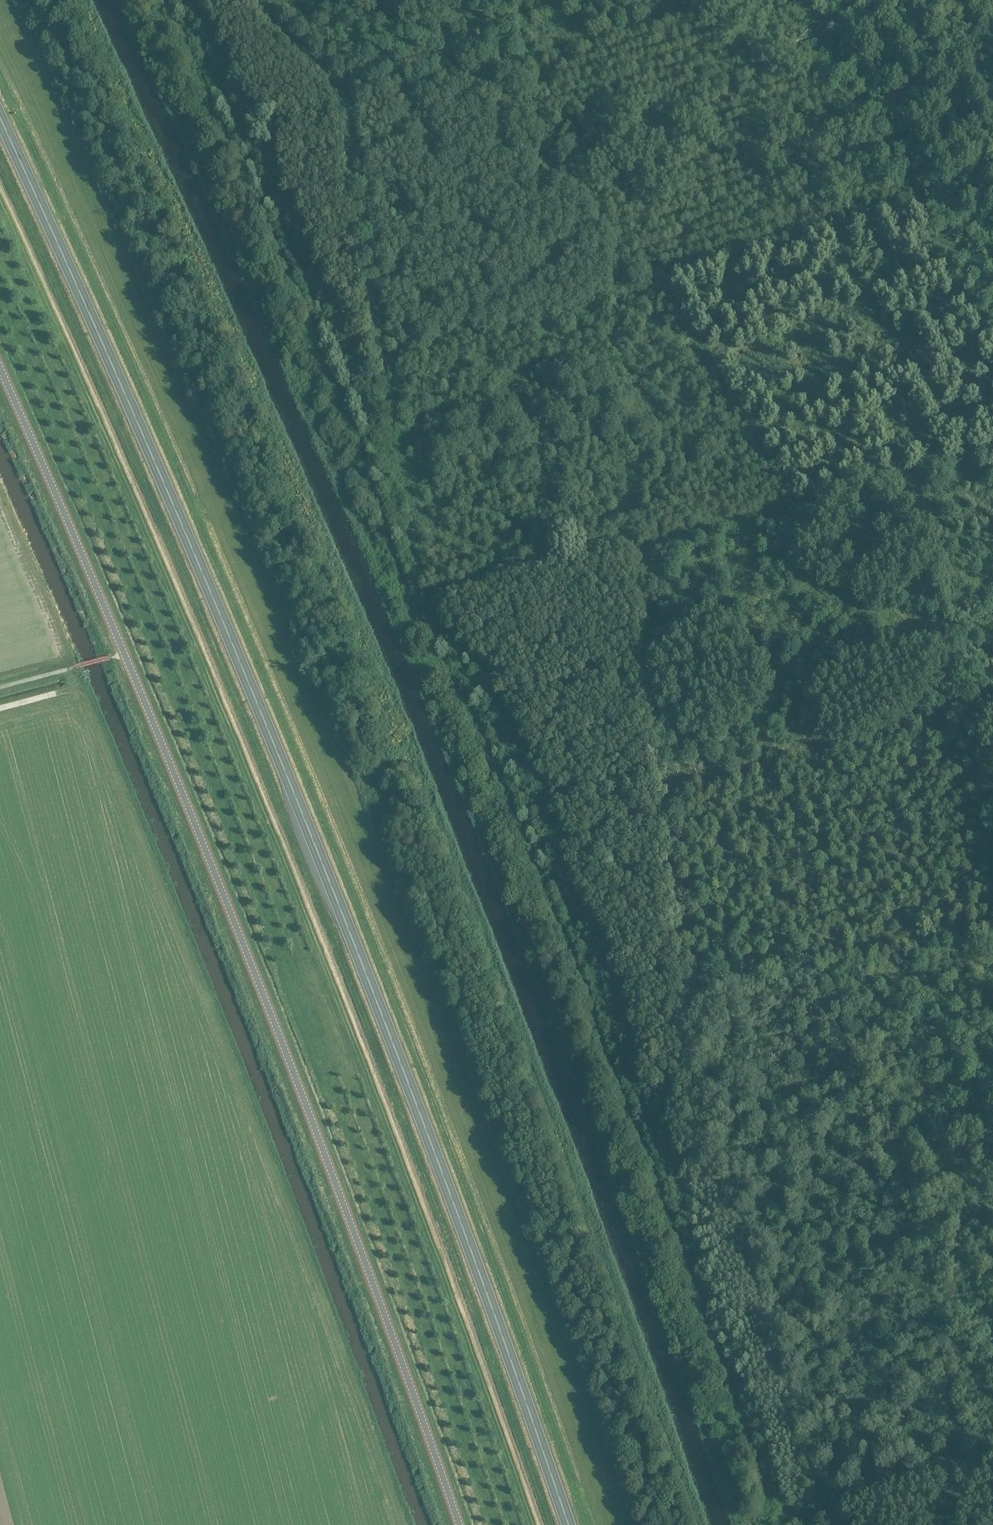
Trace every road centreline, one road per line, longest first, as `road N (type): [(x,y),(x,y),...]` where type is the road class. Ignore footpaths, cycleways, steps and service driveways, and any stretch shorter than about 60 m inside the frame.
road 1 (trunk): [(565,1524),(411,1090),(234,649),(0,107)]
road 2 (unclassified): [(456,1524),(189,814),(0,379)]

